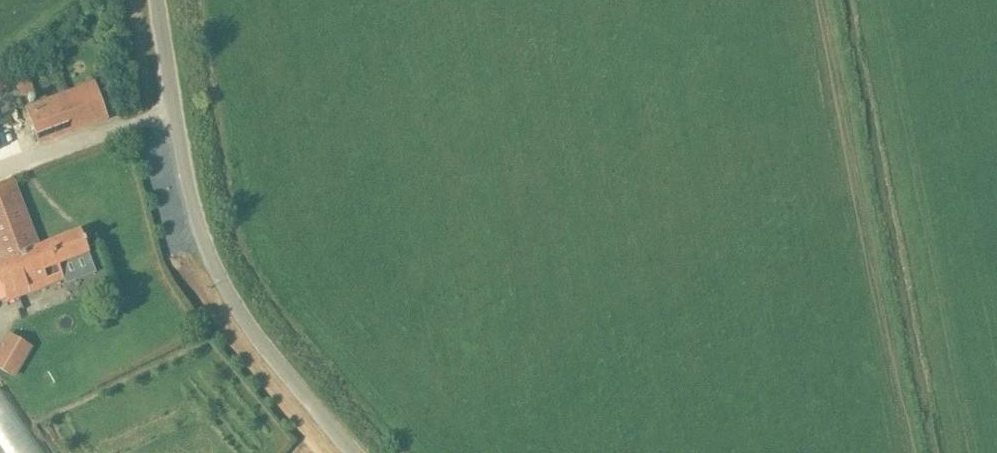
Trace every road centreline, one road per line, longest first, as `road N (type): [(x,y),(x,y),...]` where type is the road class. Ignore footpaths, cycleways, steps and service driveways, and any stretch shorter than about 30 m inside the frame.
road 1 (unclassified): [(355,452),(251,330),(217,270),(194,214),(157,0)]

